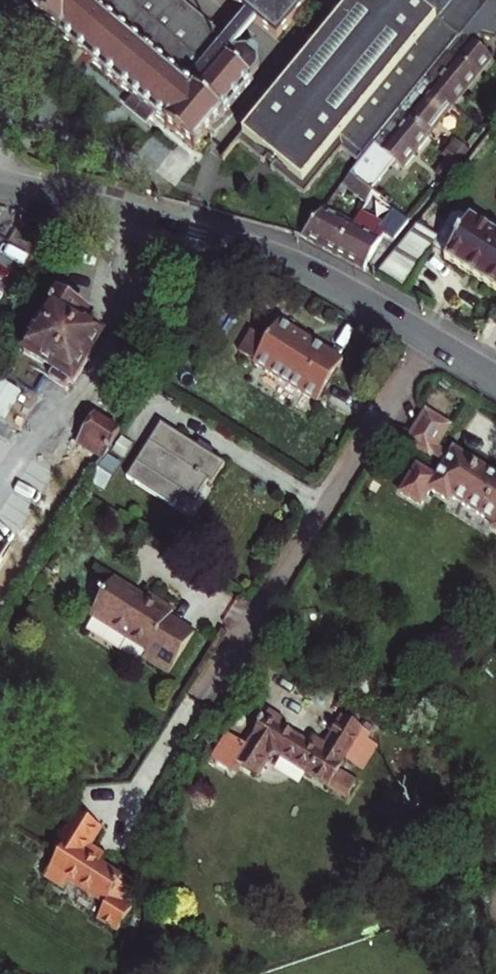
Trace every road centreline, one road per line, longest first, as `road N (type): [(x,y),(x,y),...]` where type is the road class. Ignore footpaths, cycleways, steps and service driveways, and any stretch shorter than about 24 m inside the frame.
road 1 (residential): [(127,819),(427,340)]
road 2 (tertiary): [(0,183),(263,255),(427,340)]

